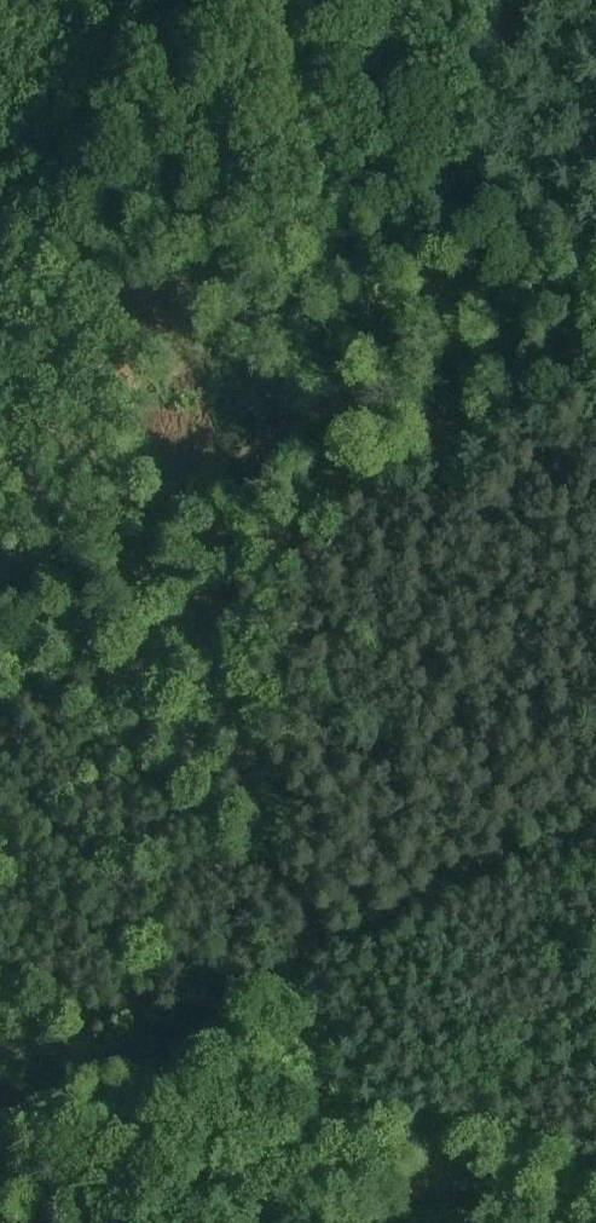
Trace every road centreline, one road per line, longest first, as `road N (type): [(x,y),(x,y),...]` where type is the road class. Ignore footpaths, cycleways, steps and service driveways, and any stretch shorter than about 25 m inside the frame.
road 1 (track): [(0,576),(595,321)]
road 2 (track): [(0,226),(173,0)]

